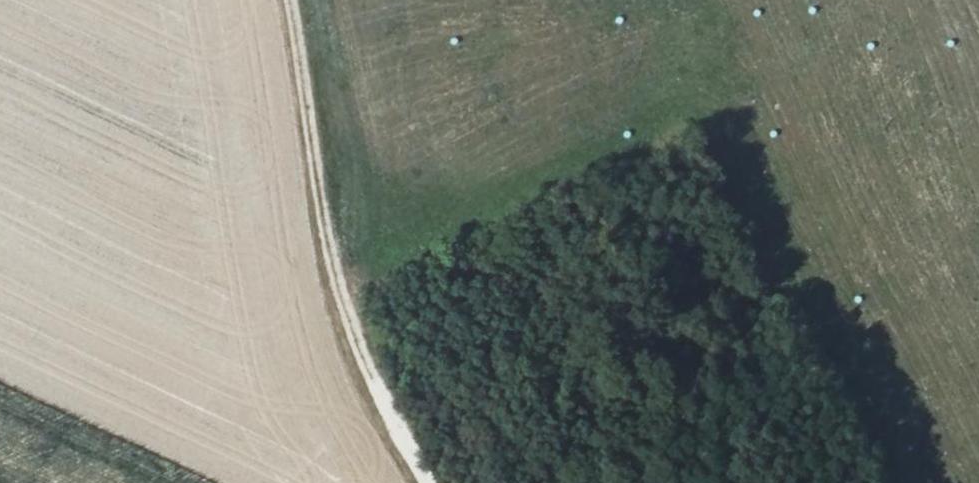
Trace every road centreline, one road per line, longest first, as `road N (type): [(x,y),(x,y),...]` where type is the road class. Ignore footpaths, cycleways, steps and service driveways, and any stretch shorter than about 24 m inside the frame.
road 1 (track): [(287,0),(345,338),(428,482)]

